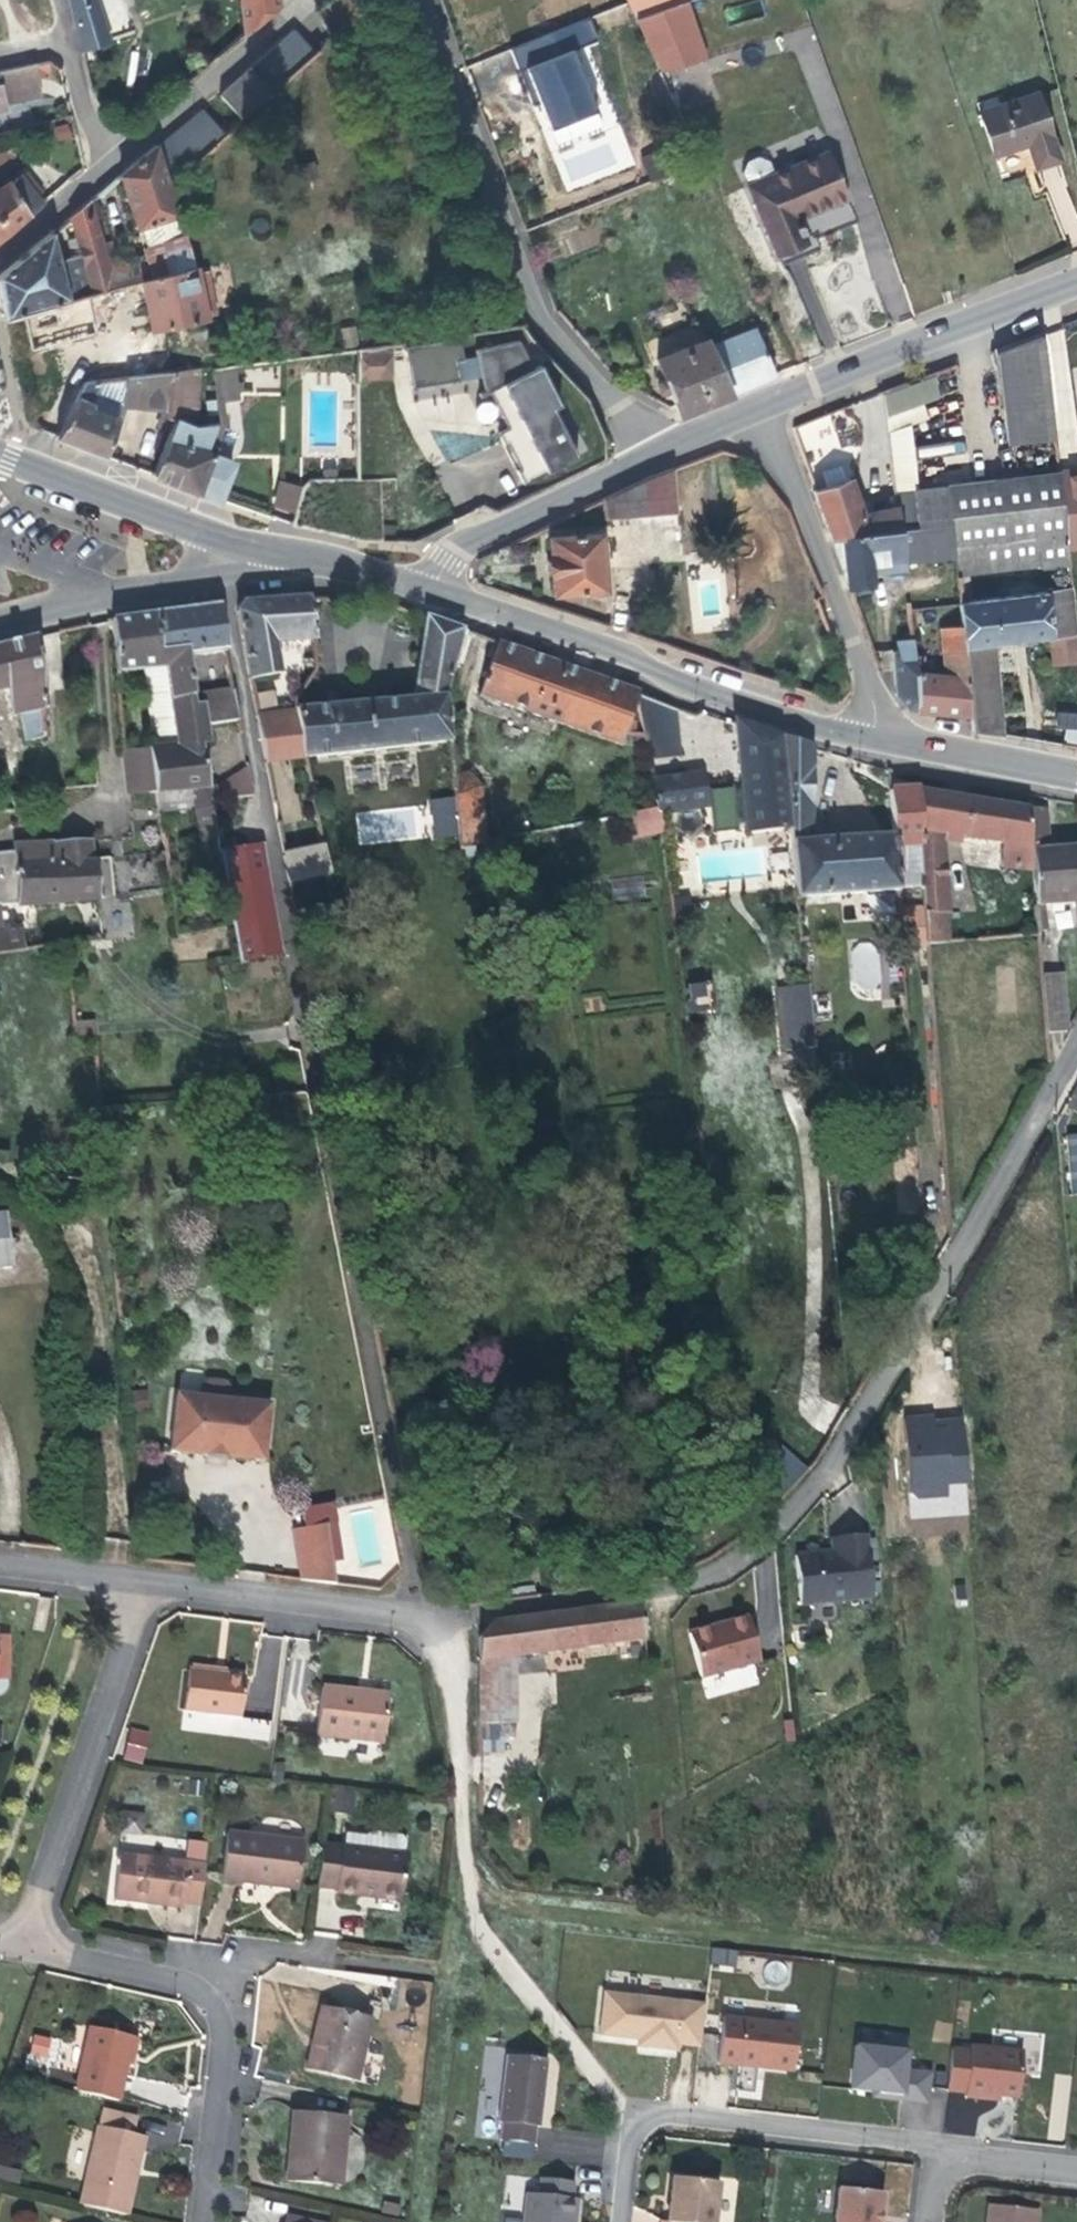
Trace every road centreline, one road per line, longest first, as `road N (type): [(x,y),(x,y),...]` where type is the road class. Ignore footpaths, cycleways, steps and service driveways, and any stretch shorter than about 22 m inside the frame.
road 1 (unclassified): [(225,573),(313,1091),(418,1617)]
road 2 (residential): [(1076,1053),(846,1443),(776,1533),(699,1584),(445,1621),(418,1617)]
road 3 (track): [(1076,1962),(539,1911),(500,1900),(467,1874)]
road 4 (residential): [(428,0),(551,300),(659,450)]
road 5 (secondary): [(422,587),(776,716),(877,740)]
road 6 (residential): [(947,2147),(685,2110),(659,2113),(639,2132),(627,2221)]
road 7 (unclassified): [(27,1938),(153,1577)]
road 8 (residential): [(764,405),(831,557),(872,685),(877,740)]
road 9 (track): [(469,1885),(456,1917),(424,2221)]
road 10 (secondary): [(0,457),(215,533),(321,558)]
road 11 (residential): [(764,405),(1076,284)]
road 12 (residential): [(422,587),(446,557),(659,450)]
road 13 (residential): [(418,1617),(153,1577)]
road 14 (residential): [(101,173),(305,0)]
road 15 (residential): [(212,2221),(231,2025),(225,2006),(193,1979)]
road 16 (residential): [(0,622),(225,573)]
road 17 (secondary): [(877,740),(1076,773)]
road 18 (residential): [(0,57),(49,45),(75,61),(101,173)]
road 19 (residential): [(193,1979),(27,1938)]
road 20 (residential): [(153,1577),(0,1558)]
road 21 (residential): [(193,1979),(254,1948),(330,1954)]
road 22 (residential): [(101,173),(0,263)]
road 23 (residential): [(1076,2164),(947,2147)]

